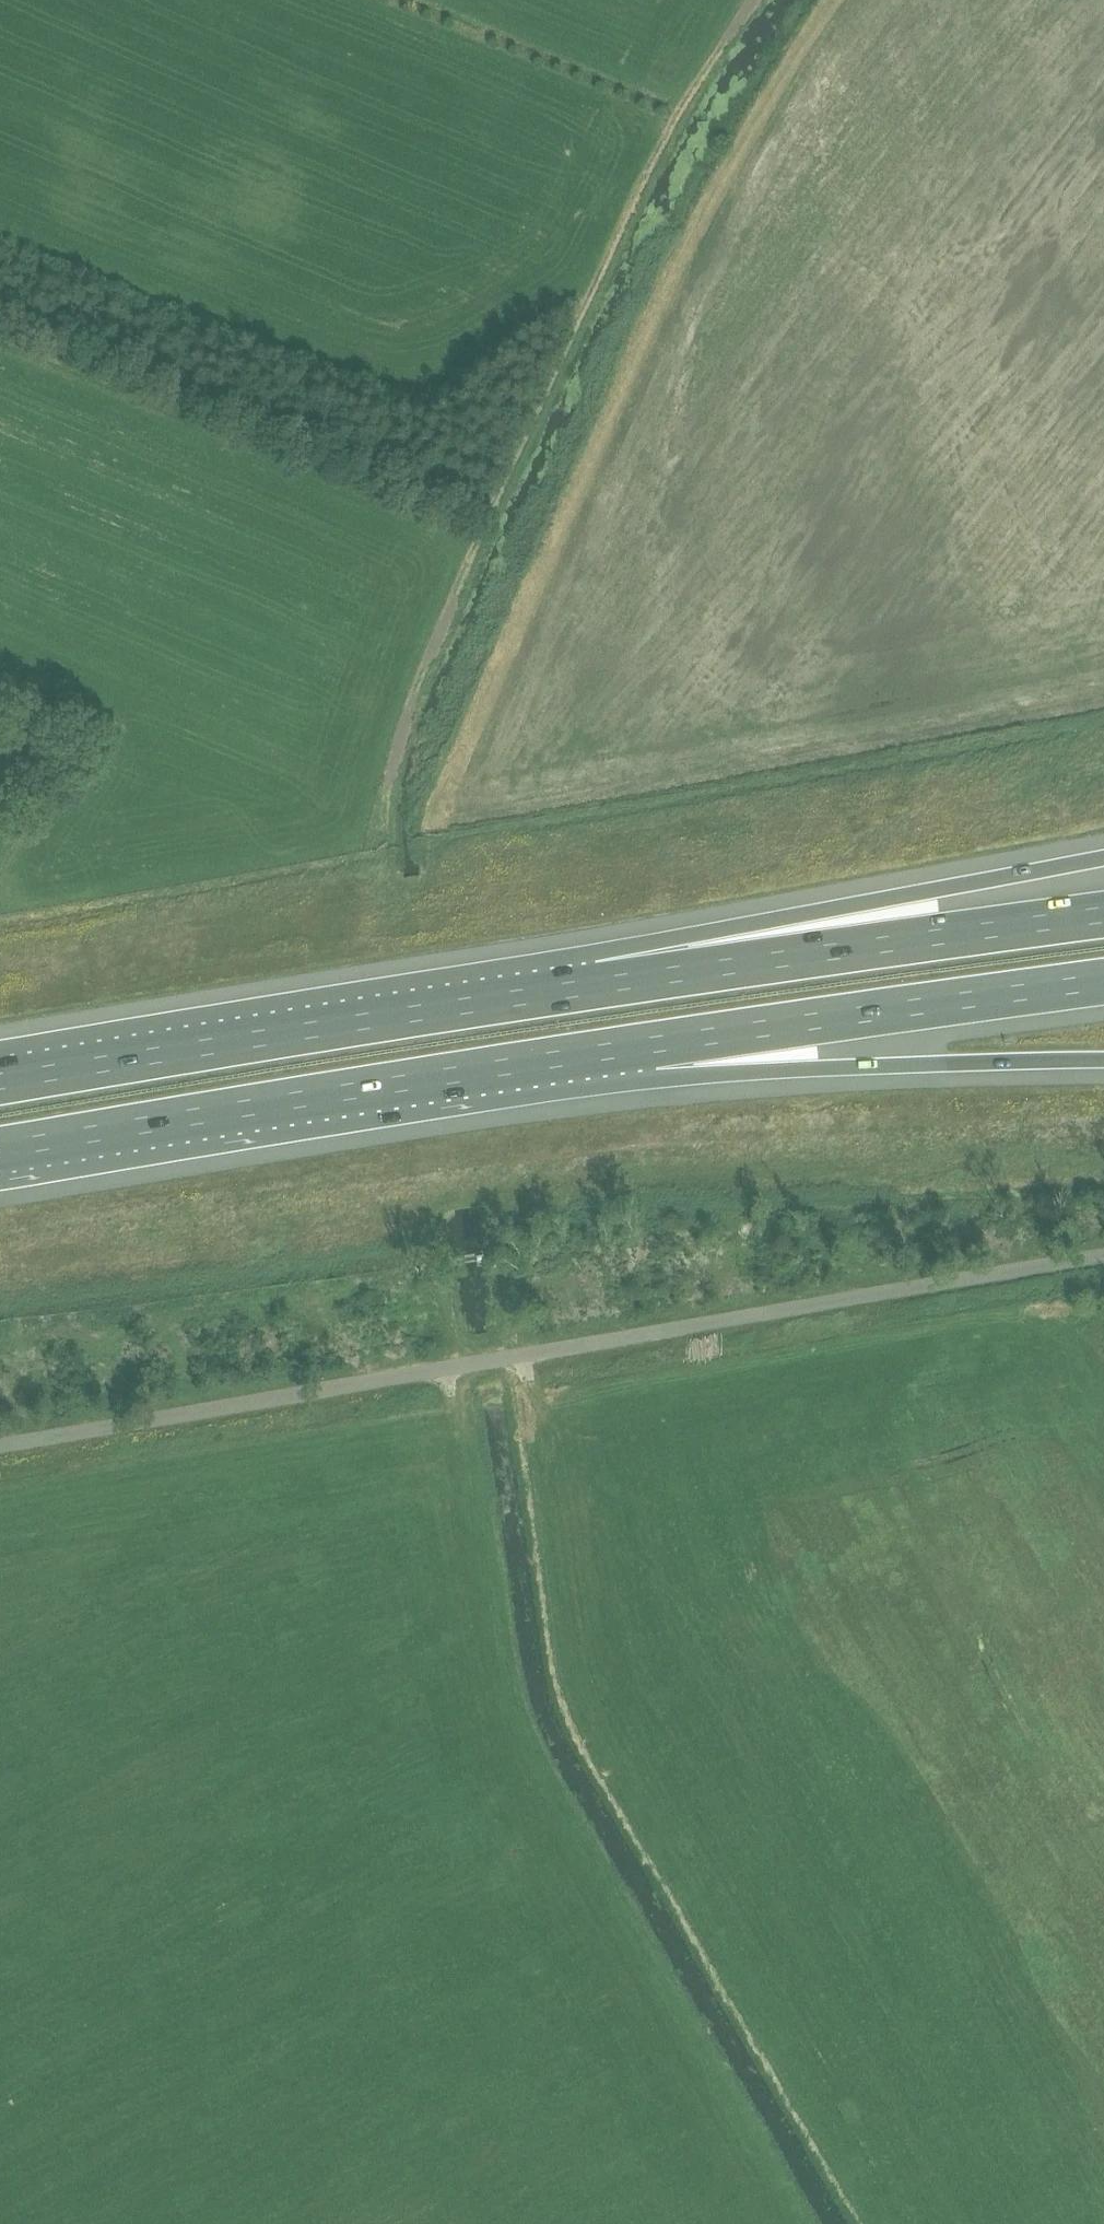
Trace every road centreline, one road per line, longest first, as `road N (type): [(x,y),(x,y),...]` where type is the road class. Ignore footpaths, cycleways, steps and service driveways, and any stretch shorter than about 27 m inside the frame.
road 1 (unclassified): [(0,1448),(1103,1254)]
road 2 (track): [(1103,750),(377,910)]
road 3 (motorway): [(0,1151),(652,1046)]
road 4 (motorway): [(604,985),(0,1082)]
road 5 (motorway): [(1103,859),(938,891),(604,985)]
road 6 (motorway): [(1103,917),(604,985)]
road 7 (motorway): [(652,1046),(1103,982)]
road 8 (motorway): [(652,1046),(908,1065),(1103,1060)]

